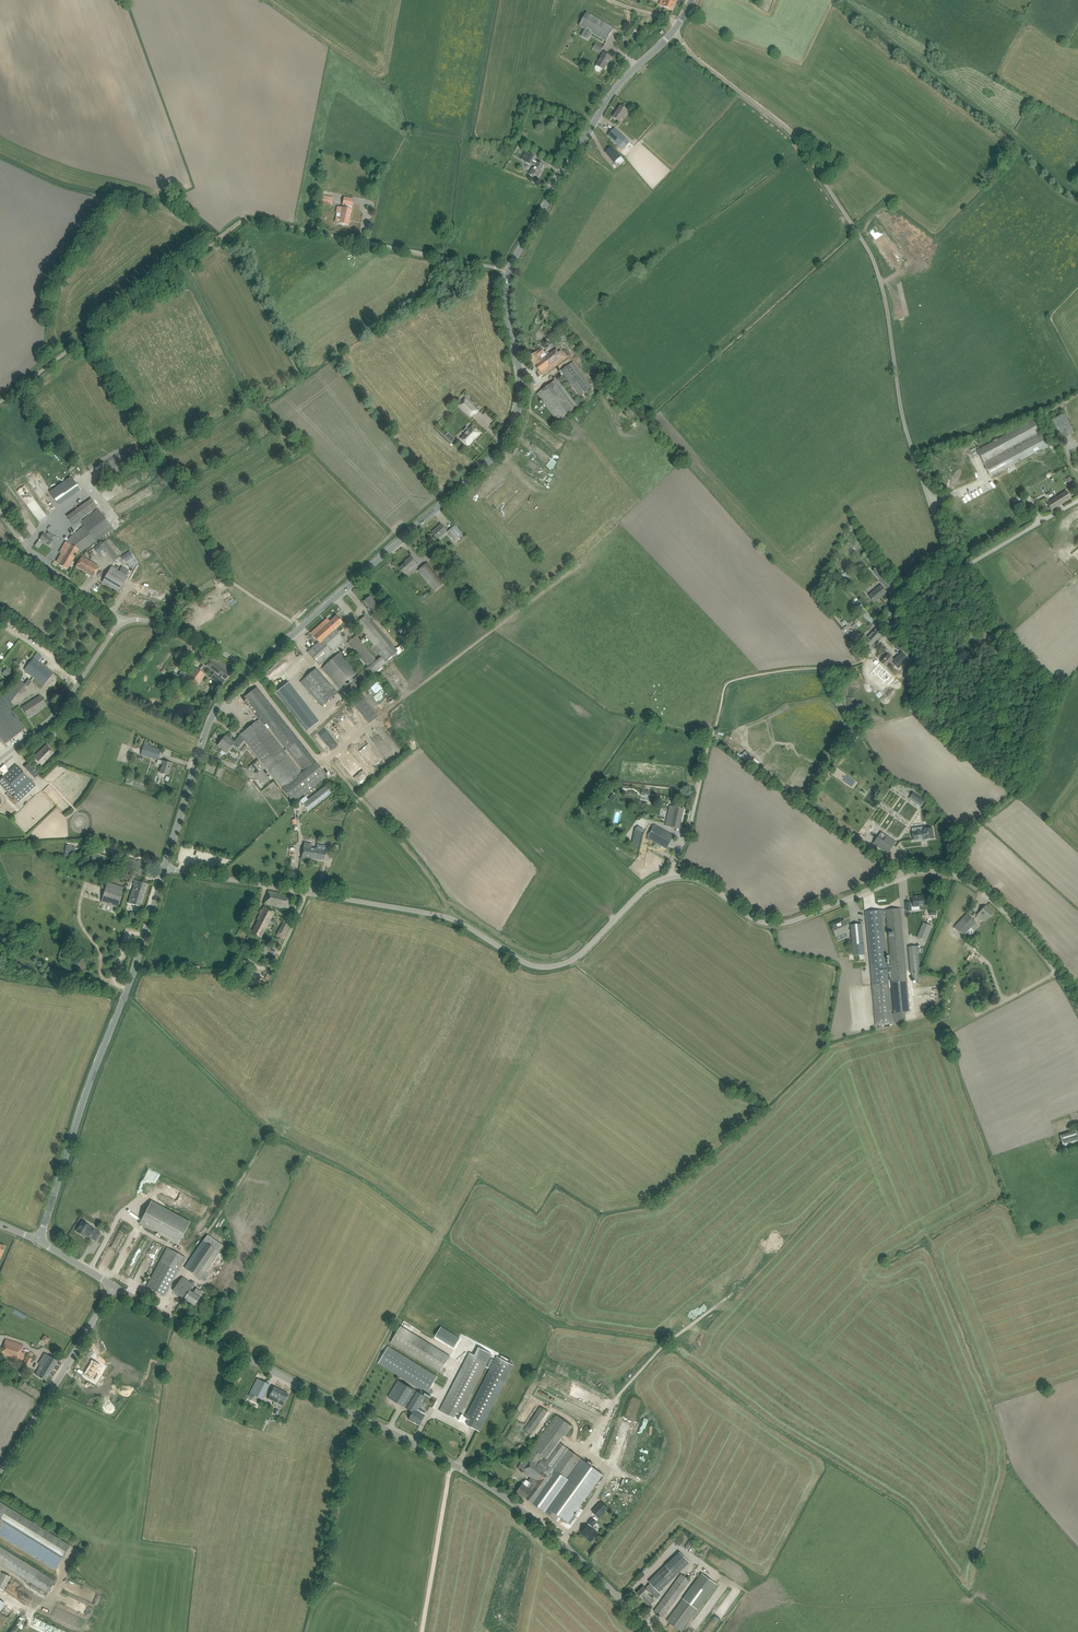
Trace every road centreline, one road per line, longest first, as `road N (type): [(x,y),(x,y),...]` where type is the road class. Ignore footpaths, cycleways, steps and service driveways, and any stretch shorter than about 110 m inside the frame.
road 1 (tertiary): [(650,1631),(562,1543),(495,1489),(113,1287)]
road 2 (unclassified): [(945,577),(870,253),(795,137),(693,57),(675,29)]
road 3 (unclassified): [(672,877),(644,889),(575,958),(541,967),(448,918),(165,868)]
road 4 (tertiary): [(250,671),(503,446),(521,395),(504,309),(509,270)]
road 5 (unclassified): [(1077,1006),(1012,919),(957,877),(909,874),(783,923),(751,917),(702,880),(672,877)]
road 6 (tertiary): [(39,1241),(165,868)]
road 7 (track): [(325,234),(241,221),(0,402)]
road 8 (tertiary): [(509,270),(612,93),(675,29)]
road 9 (tertiary): [(165,868),(212,715),(250,671)]
road 10 (tertiary): [(0,1472),(113,1287)]
road 11 (unclassified): [(509,270),(325,234)]
road 12 (unclassified): [(0,759),(57,711),(123,620)]
road 13 (track): [(422,1631),(452,1464)]
road 14 (unclassified): [(123,620),(41,561),(0,513)]
road 15 (unclassified): [(945,577),(1077,501)]
road 16 (unclassified): [(250,671),(187,631),(123,620)]
road 17 (residential): [(854,665),(878,645),(901,607),(945,577)]

